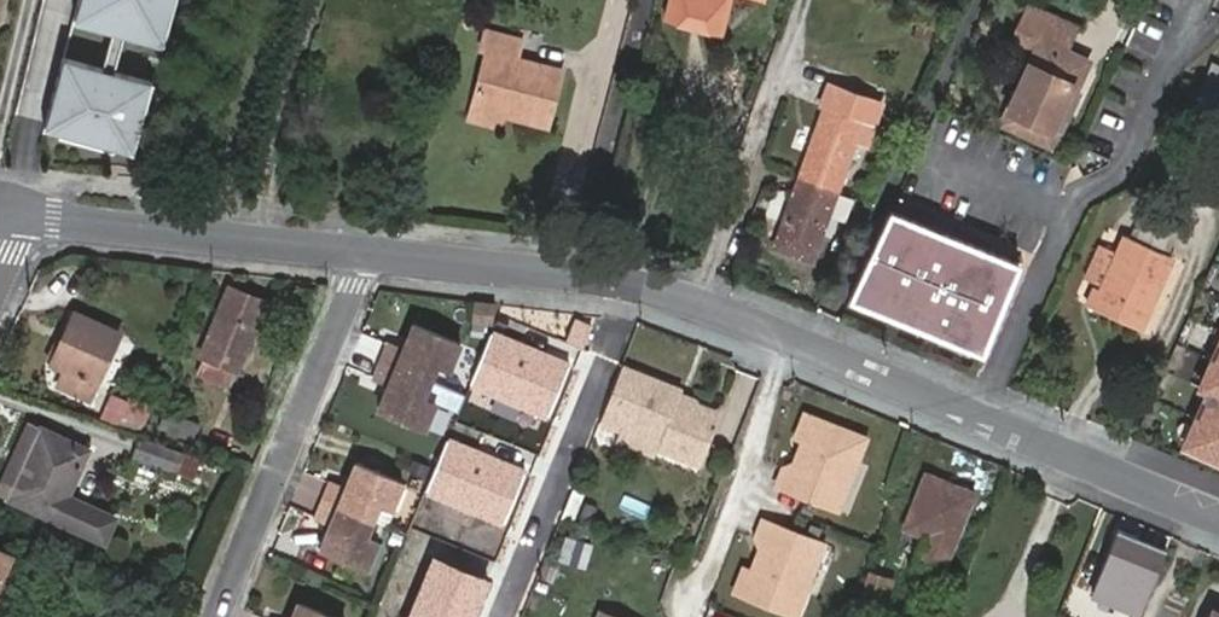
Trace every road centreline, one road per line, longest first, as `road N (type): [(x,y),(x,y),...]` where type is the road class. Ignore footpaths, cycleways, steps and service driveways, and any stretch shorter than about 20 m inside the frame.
road 1 (residential): [(1218,519),(680,296),(365,252)]
road 2 (residential): [(365,252),(217,616)]
road 3 (residential): [(365,252),(13,215)]

